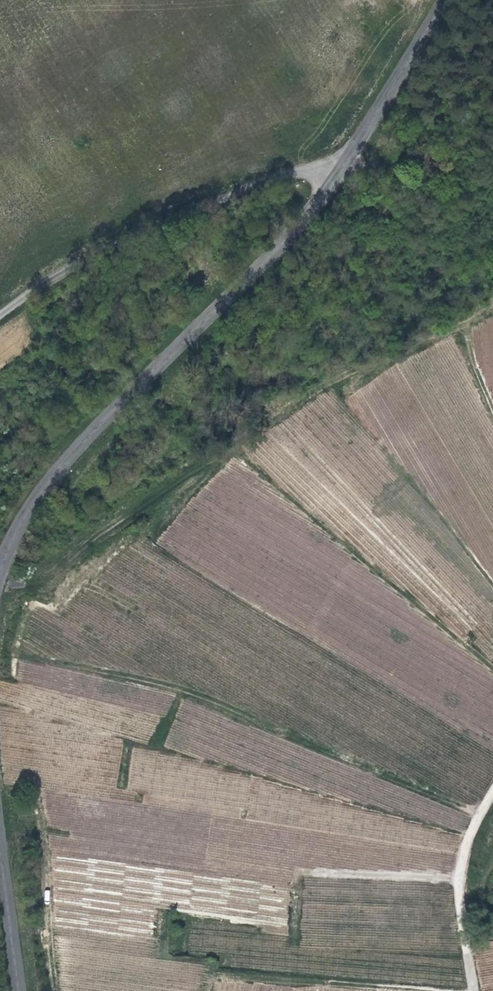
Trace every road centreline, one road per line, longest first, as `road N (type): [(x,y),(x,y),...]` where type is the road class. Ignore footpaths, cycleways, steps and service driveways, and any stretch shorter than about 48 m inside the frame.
road 1 (tertiary): [(347,160),(278,250),(75,451),(25,516),(0,568)]
road 2 (track): [(46,577),(301,397),(492,309)]
road 3 (unclassified): [(0,315),(148,226),(347,160)]
road 4 (track): [(430,990),(213,971)]
road 5 (track): [(474,990),(461,874),(471,832),(492,793)]
road 6 (track): [(54,990),(38,800)]
road 7 (tertiary): [(448,0),(347,160)]
road 8 (track): [(492,127),(432,148),(347,160)]
road 9 (tertiary): [(0,844),(19,990)]

